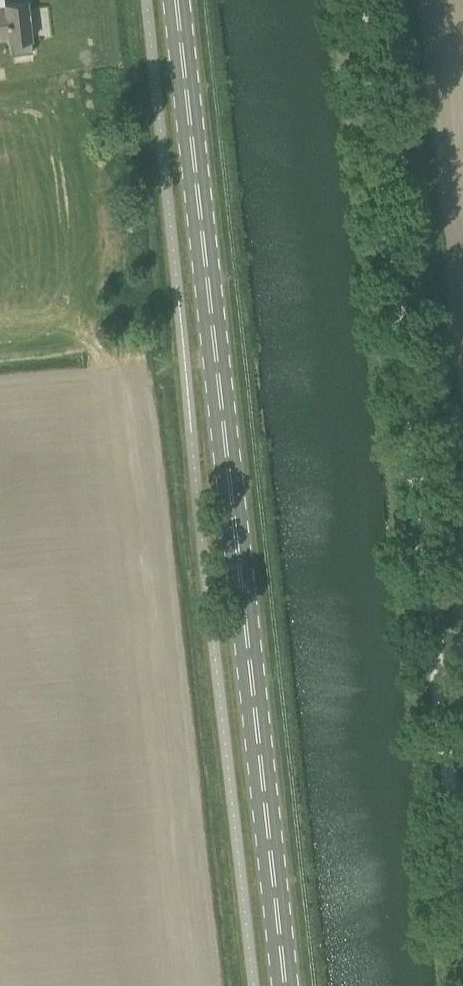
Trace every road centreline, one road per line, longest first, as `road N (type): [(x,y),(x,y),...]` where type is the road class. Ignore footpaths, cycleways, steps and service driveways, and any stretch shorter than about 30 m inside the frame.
road 1 (primary): [(285,985),(176,0)]
road 2 (track): [(462,899),(367,0)]

